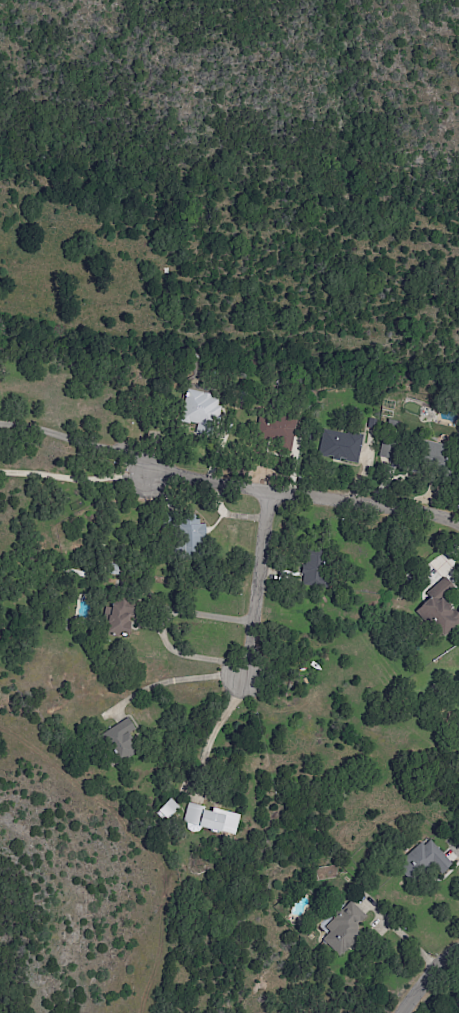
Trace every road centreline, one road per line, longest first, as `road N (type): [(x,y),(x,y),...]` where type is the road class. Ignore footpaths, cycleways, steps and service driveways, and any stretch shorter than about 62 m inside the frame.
road 1 (residential): [(458,521),(142,473)]
road 2 (residential): [(267,494),(241,677)]

